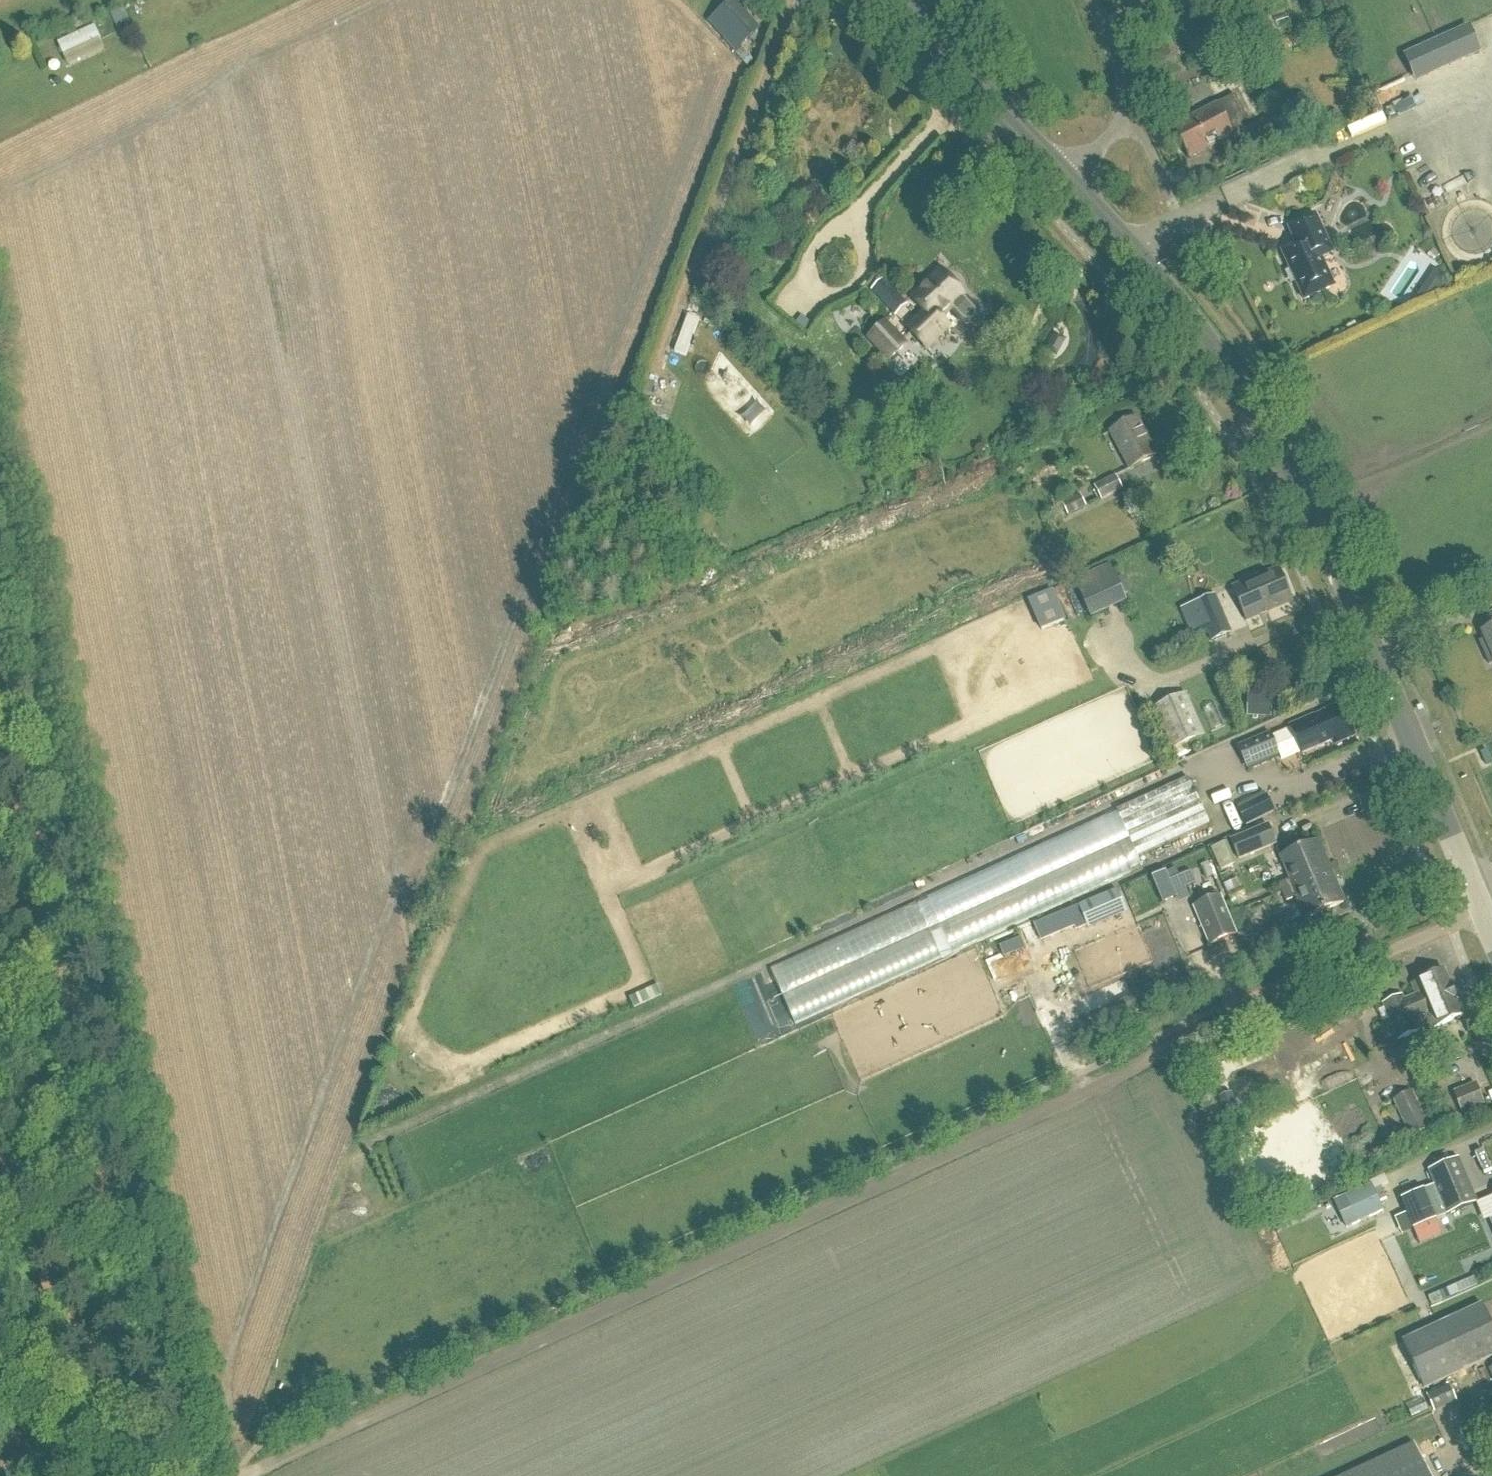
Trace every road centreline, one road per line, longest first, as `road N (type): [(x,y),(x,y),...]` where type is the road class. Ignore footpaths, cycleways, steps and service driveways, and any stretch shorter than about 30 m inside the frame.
road 1 (track): [(248,1475),(1330,978)]
road 2 (primary): [(1478,896),(1304,497),(1206,345),(1071,179)]
road 3 (primary): [(1071,179),(898,0)]
road 4 (unclassified): [(1071,179),(1130,113),(1093,0)]
road 5 (track): [(173,1475),(0,1369)]

